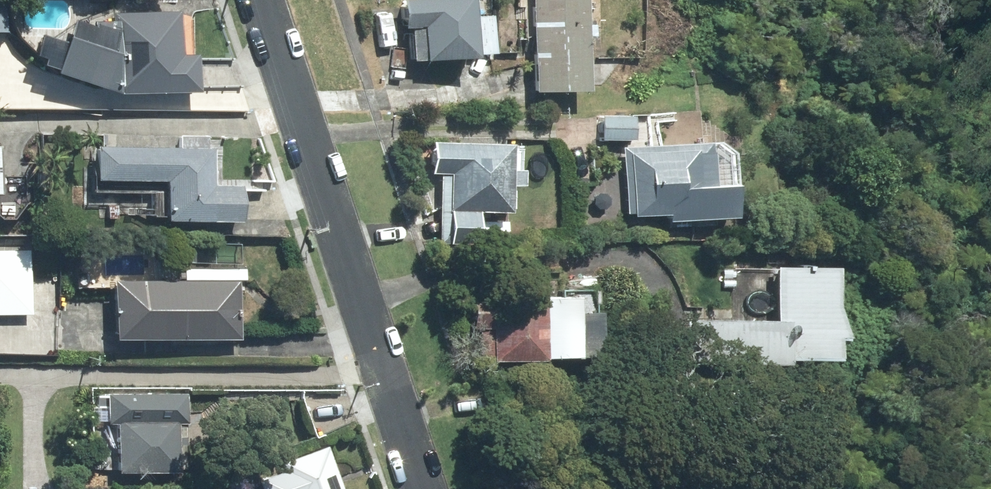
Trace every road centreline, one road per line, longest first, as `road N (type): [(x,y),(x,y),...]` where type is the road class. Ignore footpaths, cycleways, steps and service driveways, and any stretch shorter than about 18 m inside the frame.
road 1 (residential): [(423,488),(259,0)]

